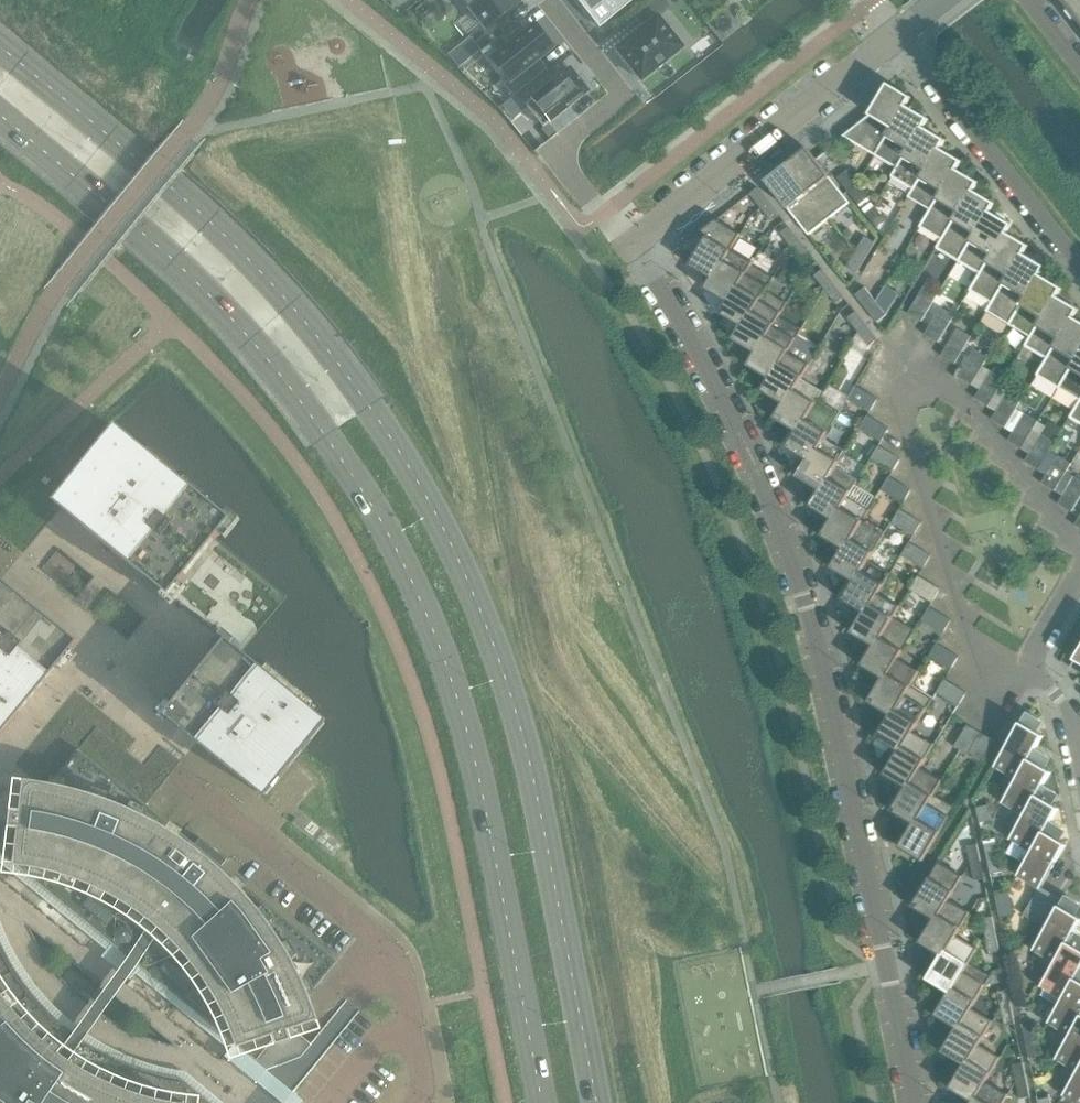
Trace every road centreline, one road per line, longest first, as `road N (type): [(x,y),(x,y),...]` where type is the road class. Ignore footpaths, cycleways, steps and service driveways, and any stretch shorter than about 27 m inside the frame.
road 1 (secondary): [(598,1102),(514,702),(455,554),(398,448),(291,303),(220,231),(0,46)]
road 2 (secondary): [(0,119),(186,273),(306,405),(384,527),(461,707),(543,1102)]
road 3 (residential): [(916,1102),(805,602),(739,430),(637,243)]
road 4 (residential): [(1079,540),(908,341),(897,353),(916,460),(976,655),(1019,687)]
road 5 (residential): [(419,1102),(420,1051),(396,956),(177,773)]
road 6 (residential): [(637,243),(902,31)]
road 7 (residential): [(637,243),(556,150),(624,97),(549,0)]
road 8 (residential): [(902,31),(1079,260)]

